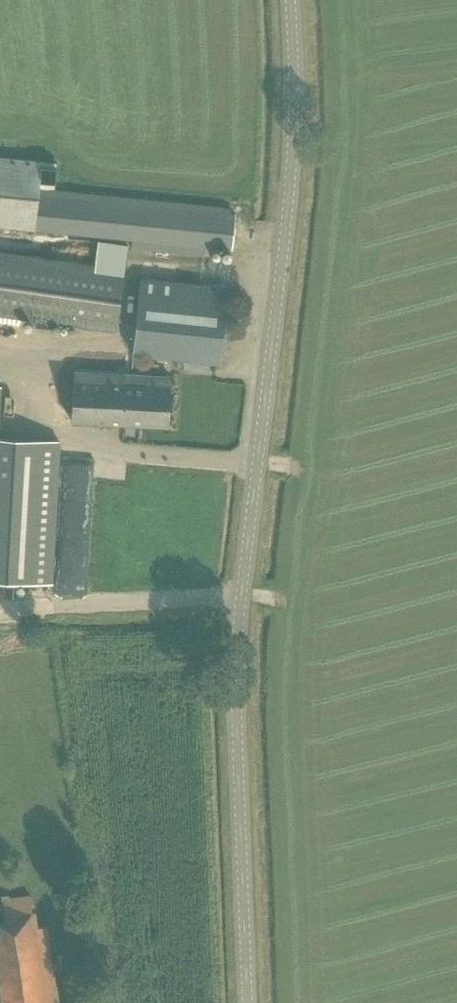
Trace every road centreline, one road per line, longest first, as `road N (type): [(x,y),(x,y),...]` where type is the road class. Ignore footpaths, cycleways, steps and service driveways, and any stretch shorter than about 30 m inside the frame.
road 1 (unclassified): [(247,1002),(237,637),(287,222),(290,0)]

